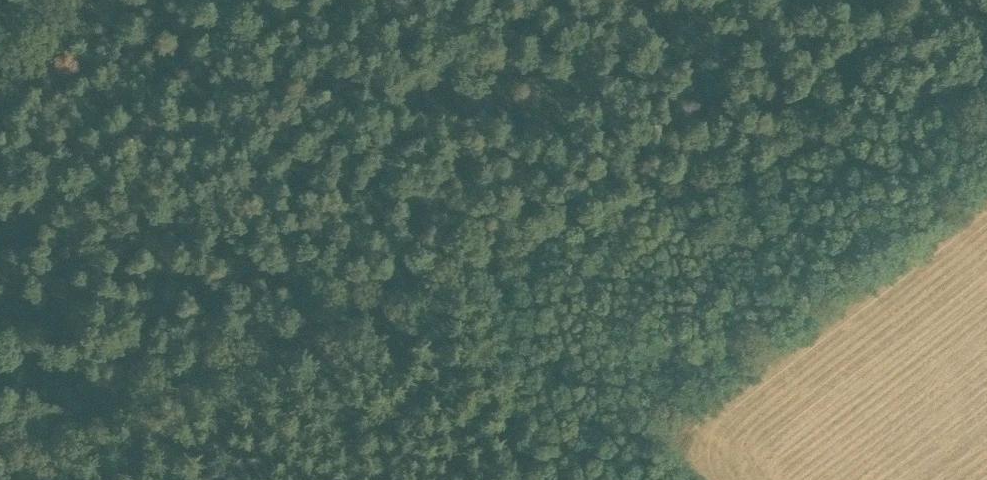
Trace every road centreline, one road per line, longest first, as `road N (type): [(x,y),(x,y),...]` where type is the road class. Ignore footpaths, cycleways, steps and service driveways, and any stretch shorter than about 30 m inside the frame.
road 1 (track): [(986,71),(0,458)]

